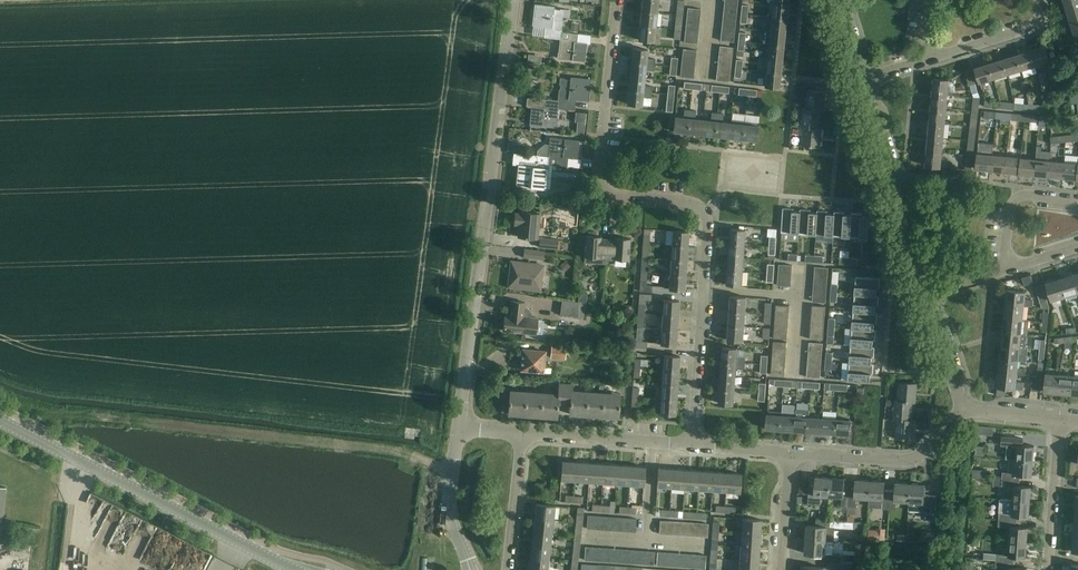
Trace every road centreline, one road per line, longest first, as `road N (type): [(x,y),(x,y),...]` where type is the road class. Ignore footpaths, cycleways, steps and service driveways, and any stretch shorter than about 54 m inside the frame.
road 1 (residential): [(693,441),(707,218),(688,204),(617,195),(602,181),(616,0)]
road 2 (residential): [(456,430),(513,0)]
road 3 (secondary): [(294,569),(0,421)]
road 4 (residential): [(928,293),(864,78)]
road 5 (residential): [(790,455),(907,460),(964,406)]
road 6 (residential): [(523,433),(693,441)]
road 7 (residential): [(1049,569),(1062,421)]
road 8 (residential): [(510,569),(523,433)]
road 9 (residential): [(468,562),(448,505),(456,430)]
road 10 (residential): [(931,58),(1027,30),(1039,0)]

